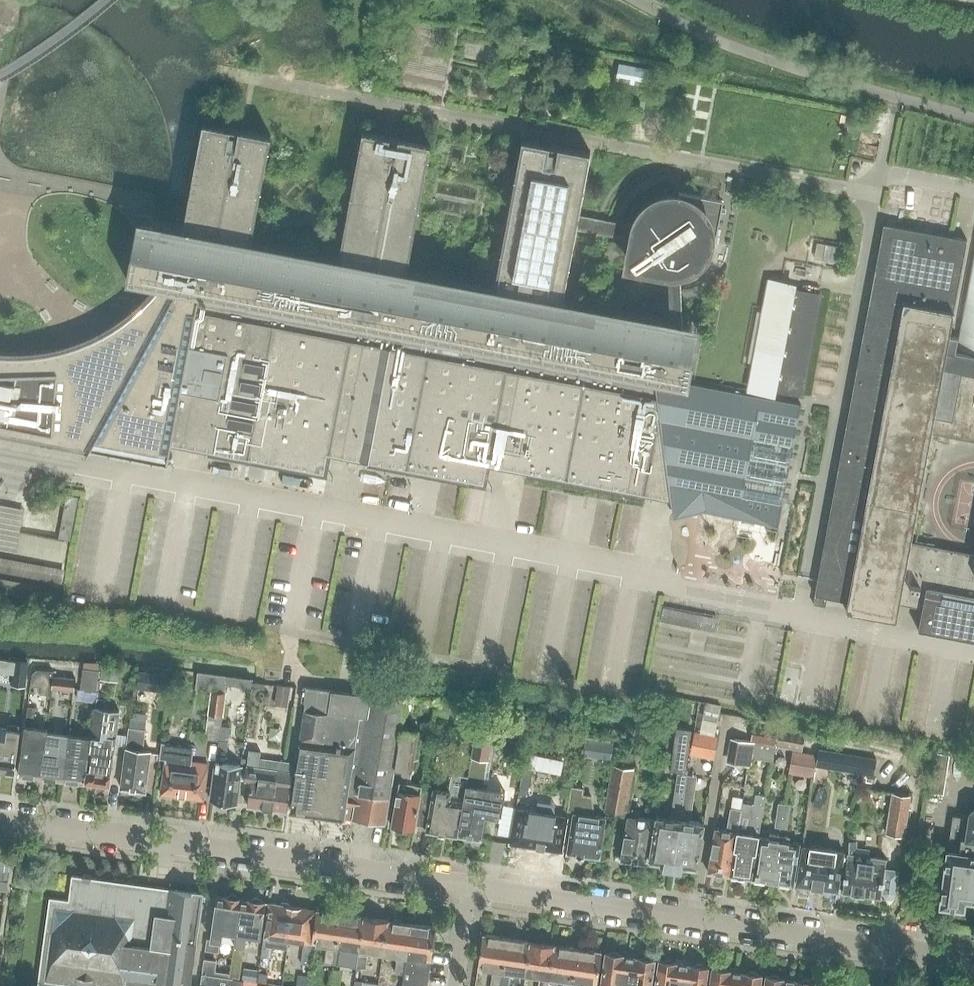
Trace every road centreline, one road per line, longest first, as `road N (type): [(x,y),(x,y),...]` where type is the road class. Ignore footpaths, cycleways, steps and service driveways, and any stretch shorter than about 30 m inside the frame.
road 1 (unclassified): [(468,886),(0,820)]
road 2 (unclassified): [(883,947),(468,886)]

